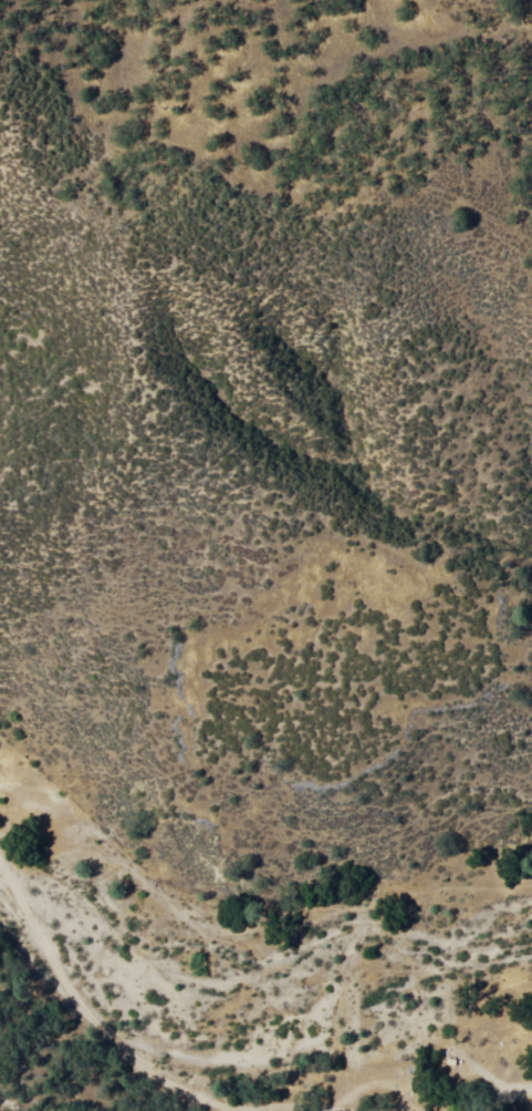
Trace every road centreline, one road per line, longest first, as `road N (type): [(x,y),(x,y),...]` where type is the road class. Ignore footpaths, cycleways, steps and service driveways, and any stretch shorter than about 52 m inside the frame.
road 1 (track): [(228,1110),(169,1089),(77,1017),(32,968),(0,914)]

